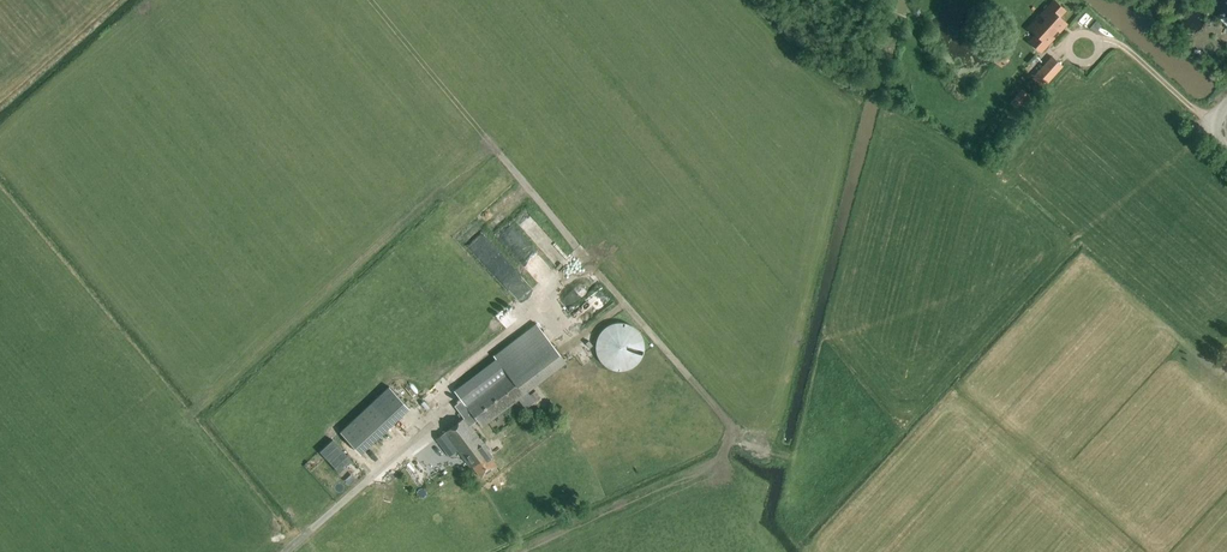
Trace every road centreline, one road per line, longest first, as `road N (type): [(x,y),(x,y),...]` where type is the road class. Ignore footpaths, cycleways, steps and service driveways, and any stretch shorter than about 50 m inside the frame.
road 1 (track): [(282,551),(427,428)]

